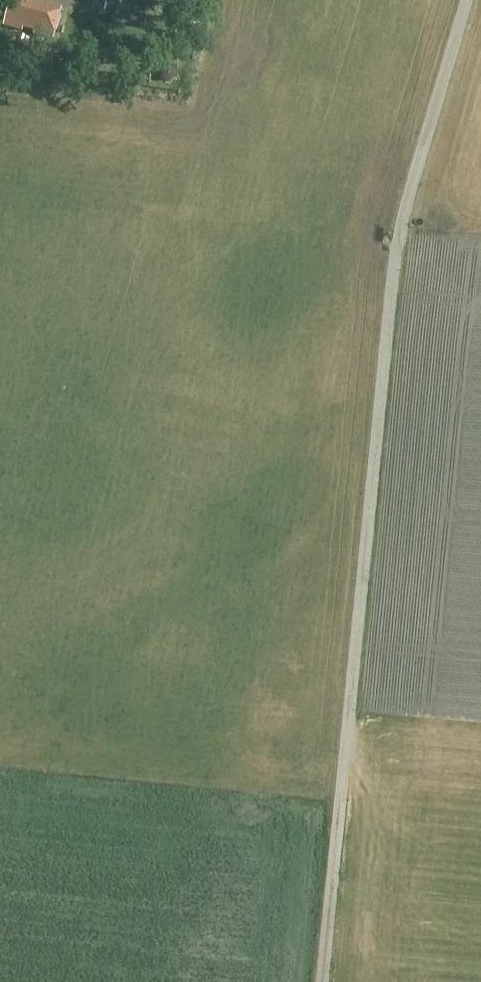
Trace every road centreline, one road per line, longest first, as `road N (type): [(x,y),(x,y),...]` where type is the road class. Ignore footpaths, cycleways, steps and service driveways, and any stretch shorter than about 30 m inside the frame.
road 1 (track): [(323,981),(393,243),(464,0)]

